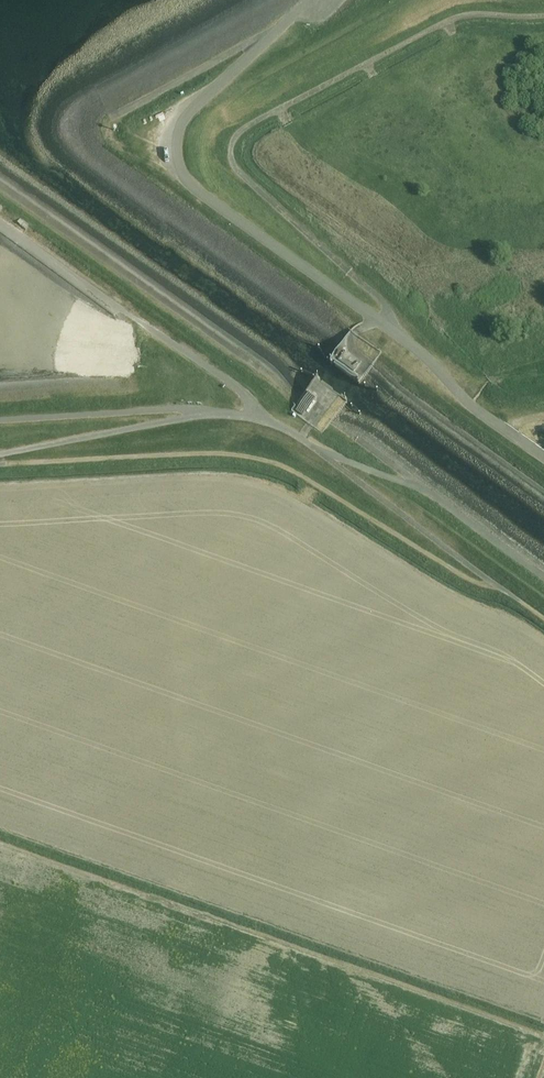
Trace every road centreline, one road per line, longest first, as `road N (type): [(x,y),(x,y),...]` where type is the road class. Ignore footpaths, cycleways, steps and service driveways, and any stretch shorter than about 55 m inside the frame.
road 1 (unclassified): [(543,458),(465,403),(392,331),(183,175),(177,145),(187,114),(311,0)]
road 2 (track): [(392,331),(383,303),(237,171),(233,141),(449,21),(543,16)]
road 3 (track): [(511,597),(456,576),(305,478),(264,462),(233,456),(0,467)]
road 4 (track): [(511,597),(316,449)]

